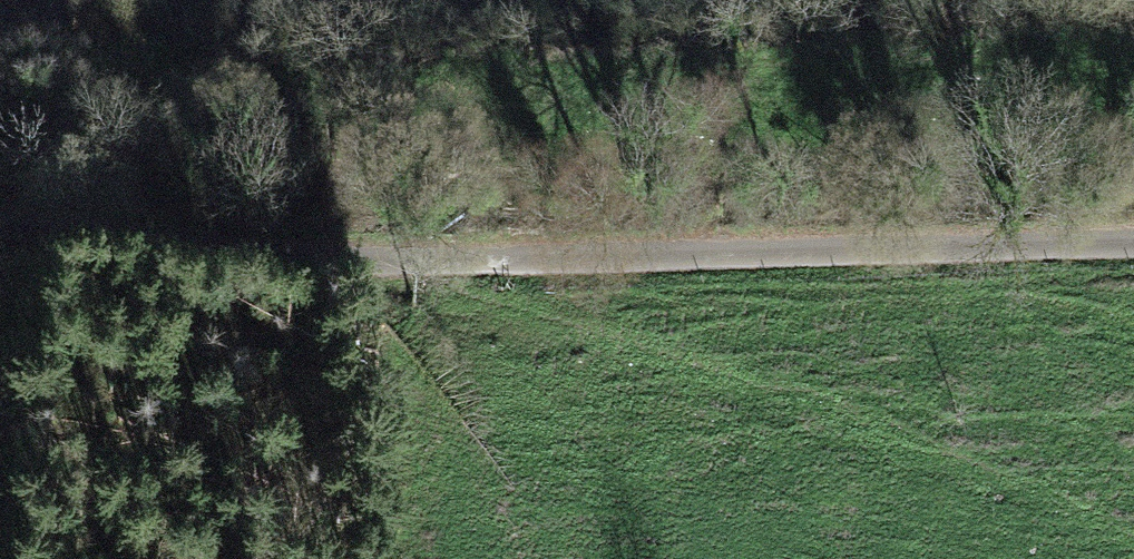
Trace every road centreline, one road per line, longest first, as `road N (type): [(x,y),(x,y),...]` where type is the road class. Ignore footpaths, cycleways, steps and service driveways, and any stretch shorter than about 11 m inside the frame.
road 1 (unclassified): [(0,208),(362,245),(537,251),(1133,238)]
road 2 (track): [(362,245),(691,385),(1133,539)]

